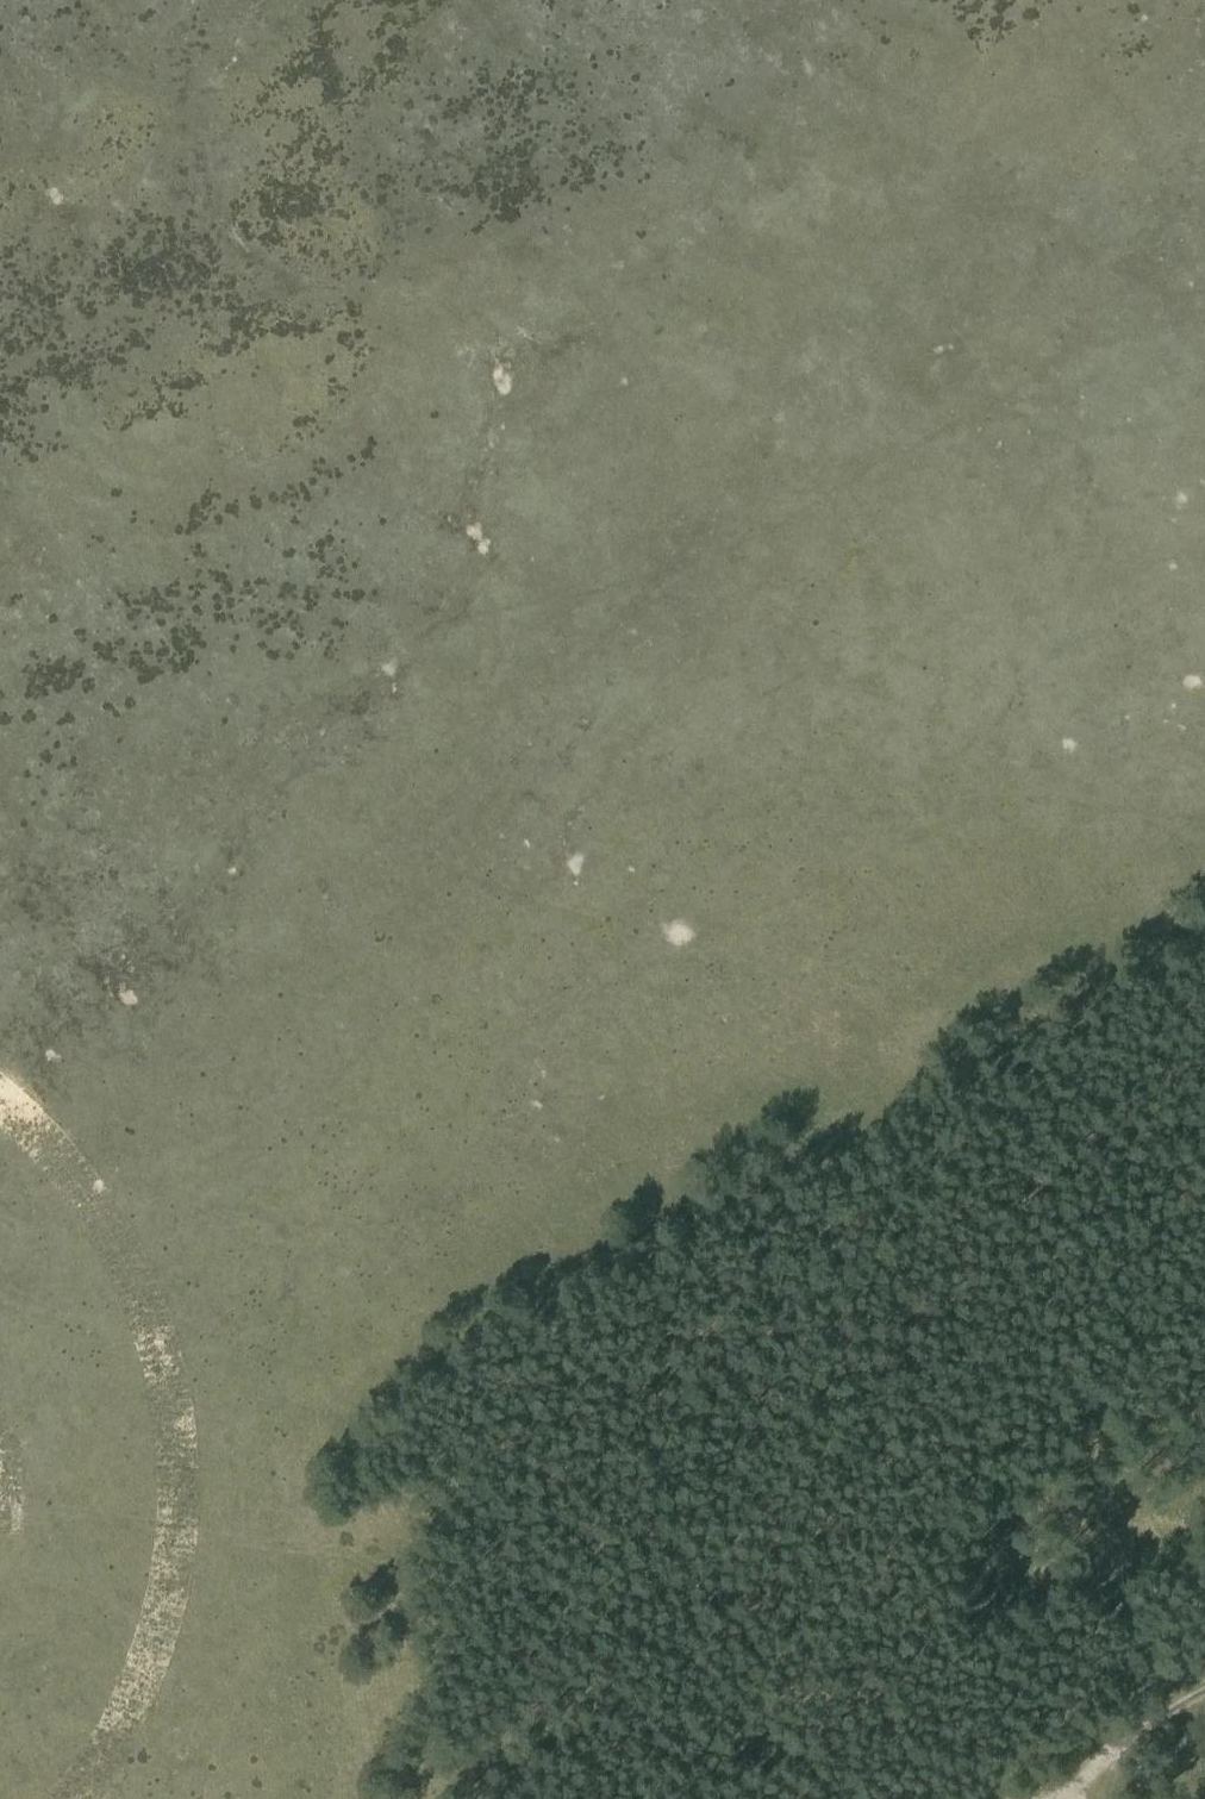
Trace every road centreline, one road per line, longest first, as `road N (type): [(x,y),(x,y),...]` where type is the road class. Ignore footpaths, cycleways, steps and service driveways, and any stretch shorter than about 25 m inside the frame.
road 1 (track): [(1204,1688),(1030,1798)]

